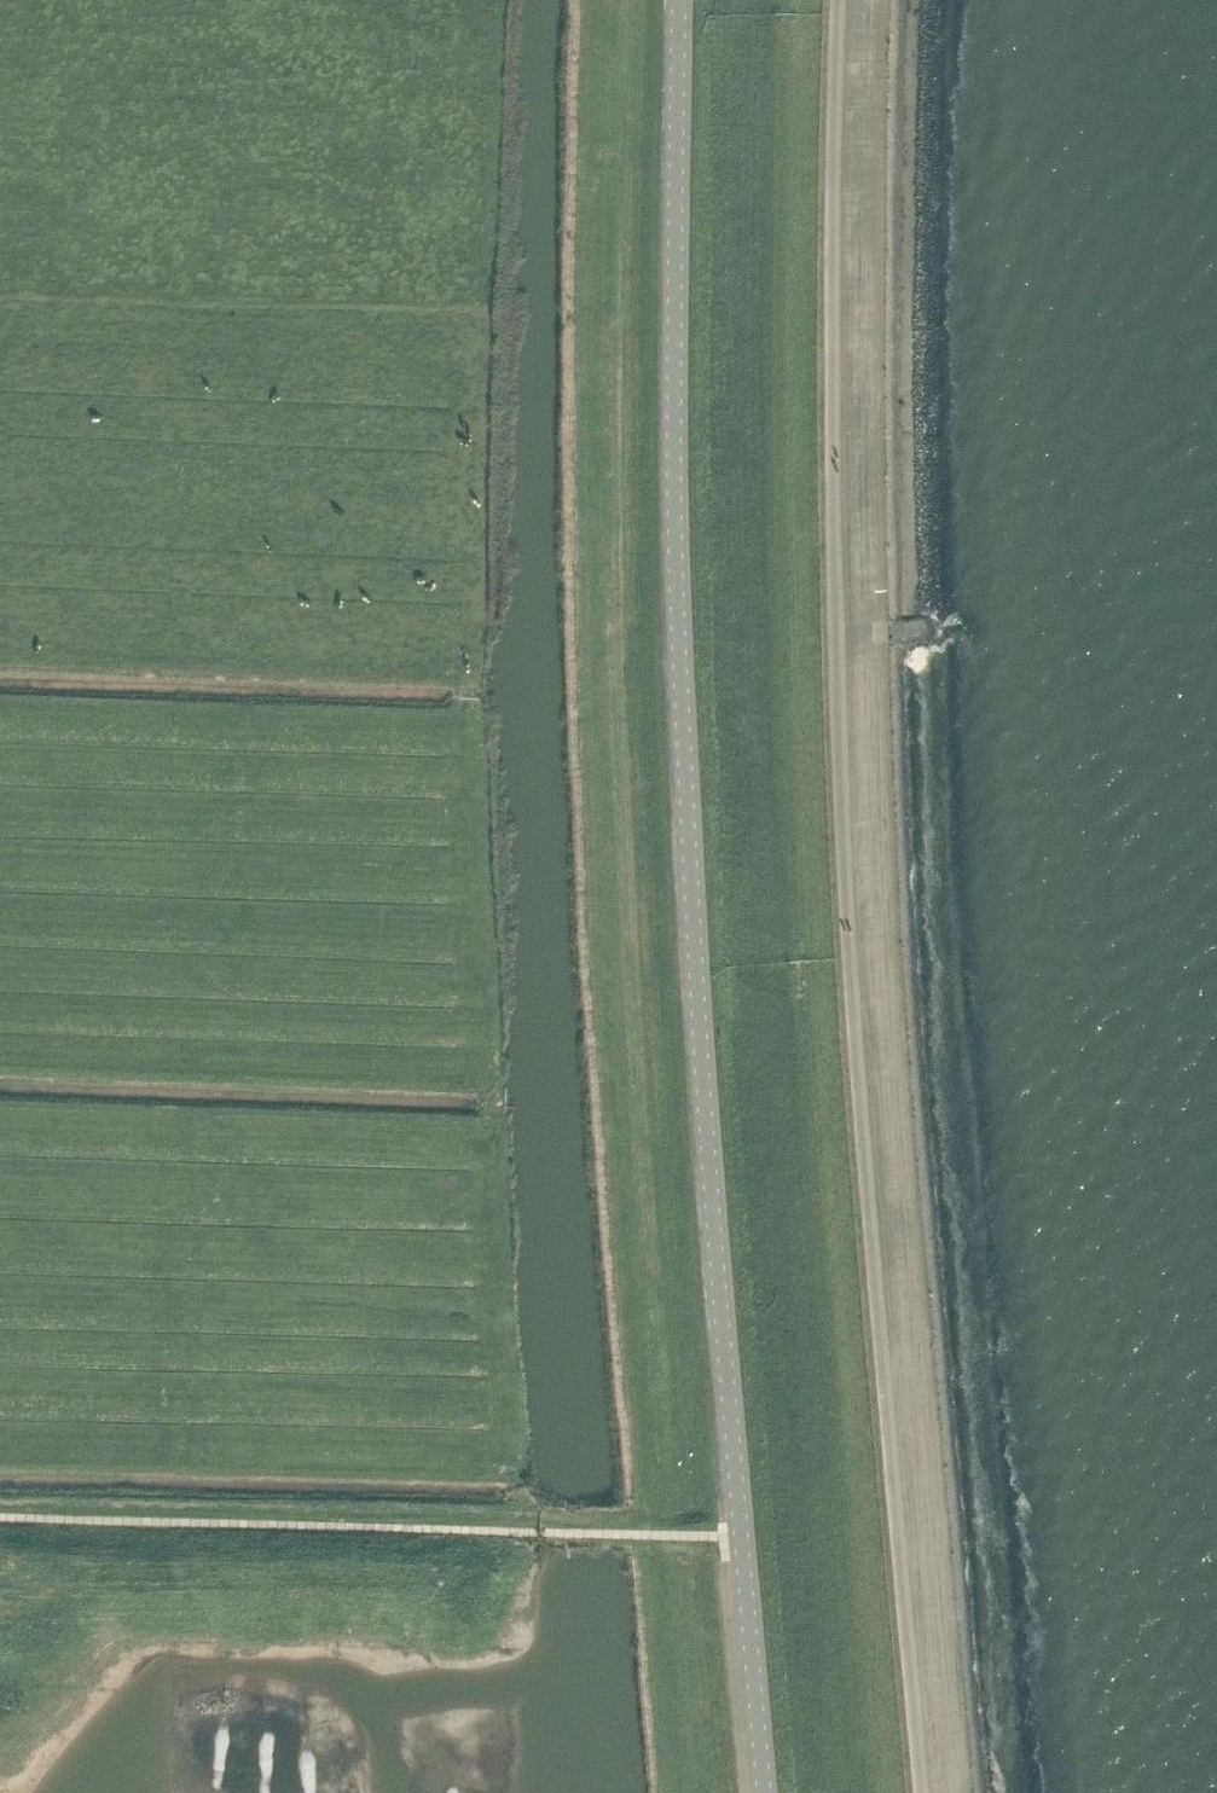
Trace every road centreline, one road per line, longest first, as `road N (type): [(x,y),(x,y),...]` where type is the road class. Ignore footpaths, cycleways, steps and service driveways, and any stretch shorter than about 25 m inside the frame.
road 1 (tertiary): [(765,1792),(698,970),(666,332),(672,0)]
road 2 (track): [(741,1519),(0,1512)]

